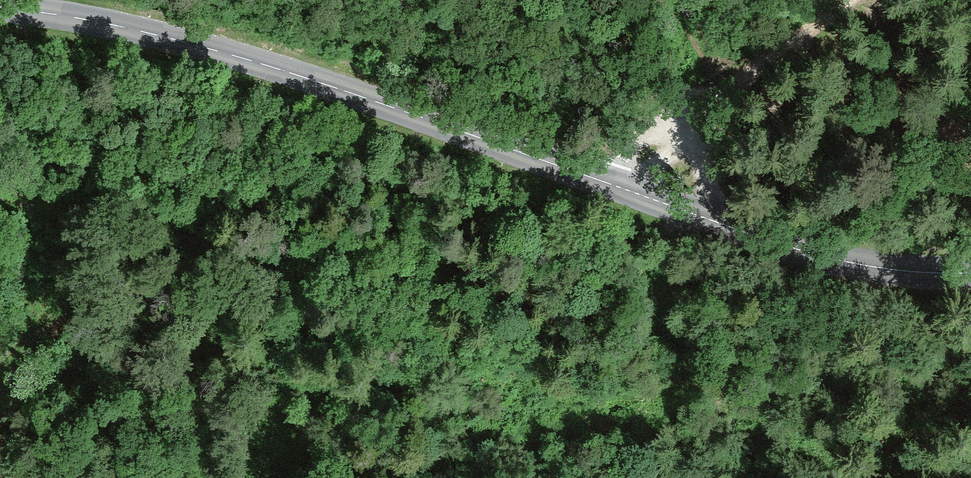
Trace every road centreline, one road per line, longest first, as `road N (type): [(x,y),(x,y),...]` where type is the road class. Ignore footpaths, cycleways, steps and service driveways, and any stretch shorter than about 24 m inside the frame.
road 1 (tertiary): [(970,272),(816,255),(266,66),(111,24),(0,7)]
road 2 (track): [(638,194),(626,207),(511,229),(68,302)]
road 3 (track): [(607,183),(655,133),(850,0)]
road 4 (track): [(714,97),(703,140),(708,219)]

